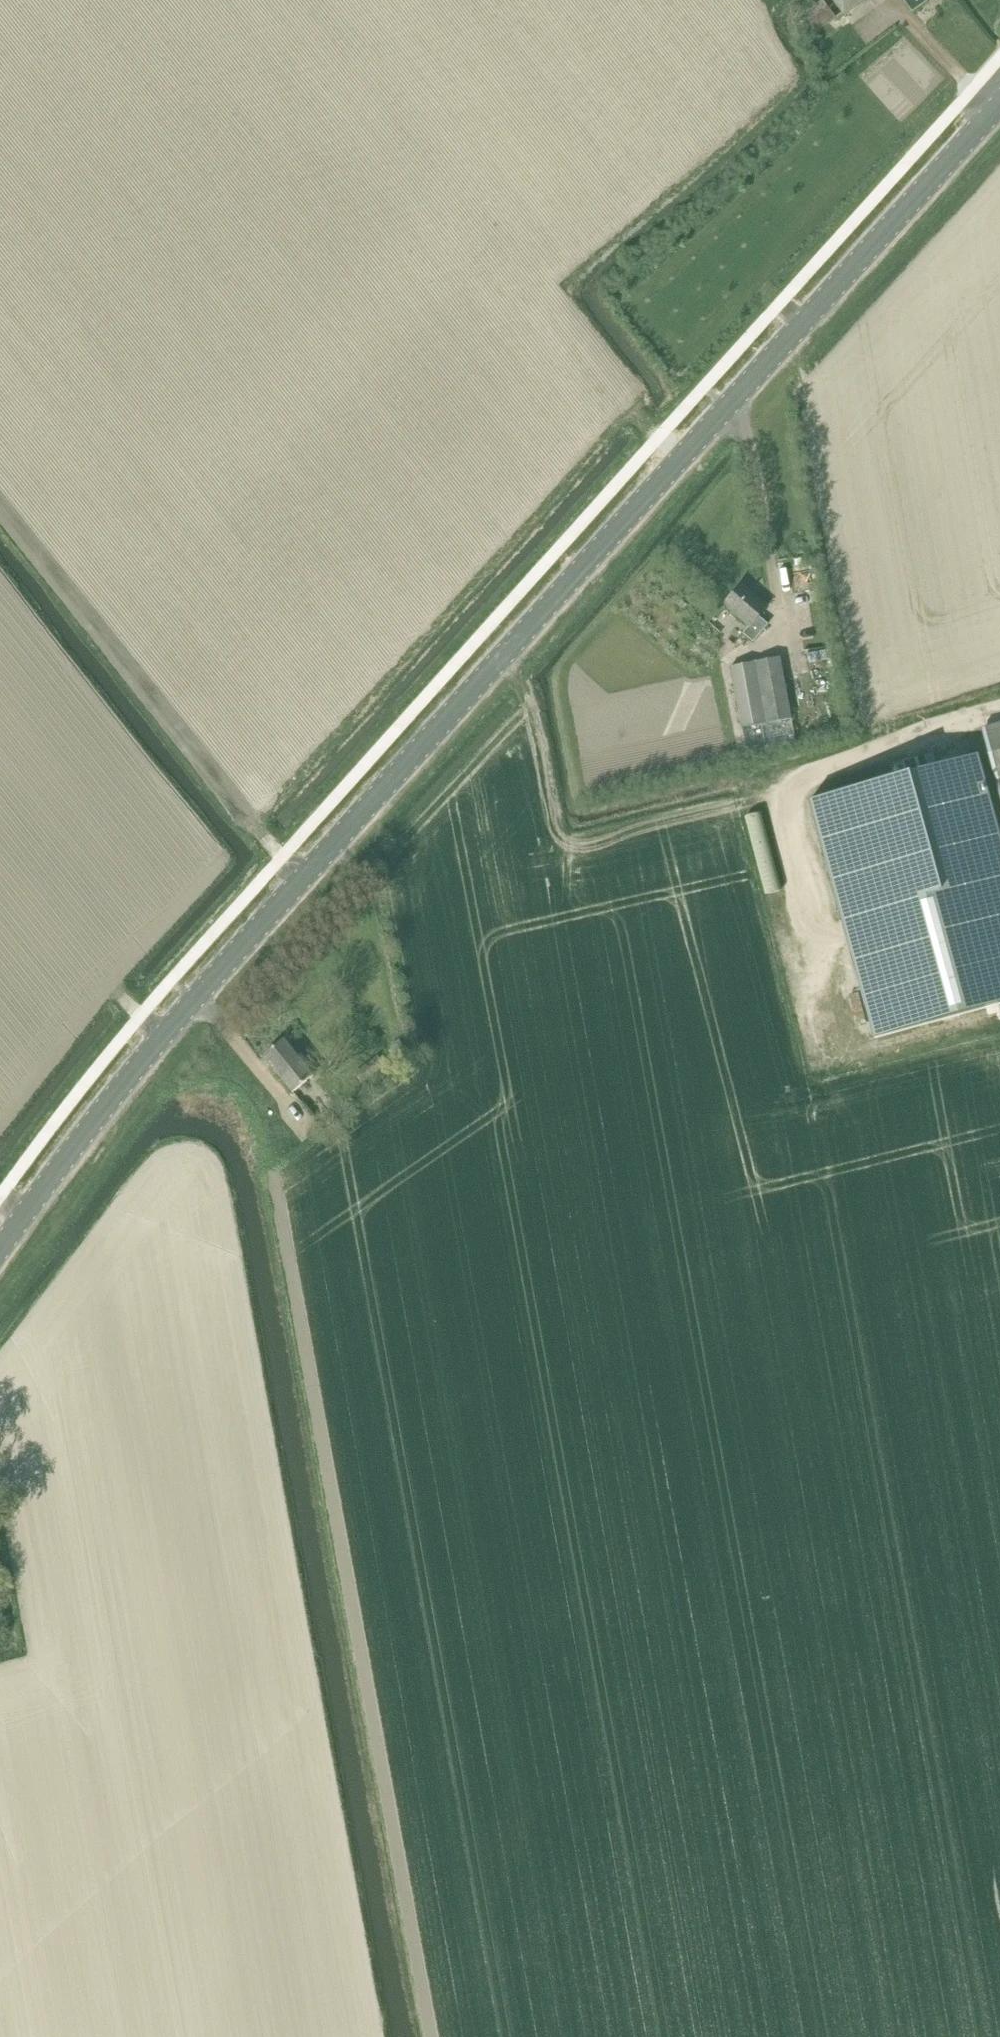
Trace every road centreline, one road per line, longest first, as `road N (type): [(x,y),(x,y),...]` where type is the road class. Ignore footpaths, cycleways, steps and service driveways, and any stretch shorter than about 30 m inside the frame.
road 1 (primary): [(0,1249),(153,1048),(999,104)]

